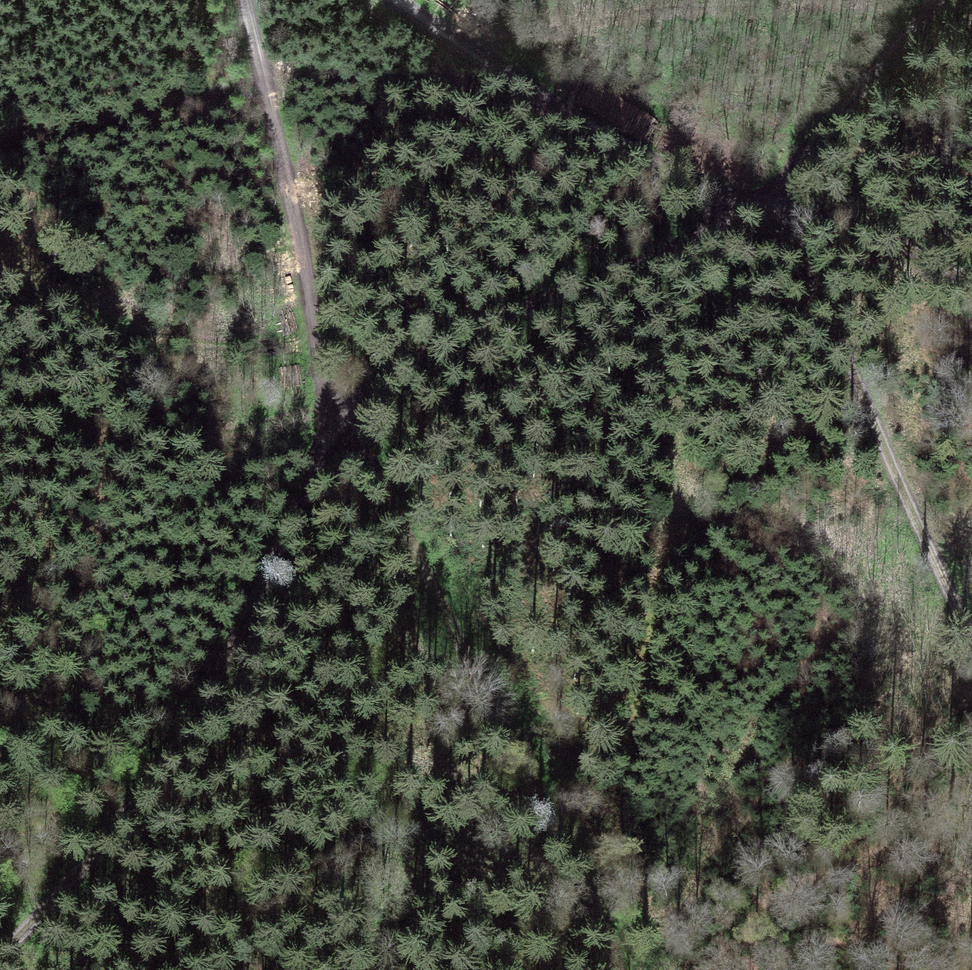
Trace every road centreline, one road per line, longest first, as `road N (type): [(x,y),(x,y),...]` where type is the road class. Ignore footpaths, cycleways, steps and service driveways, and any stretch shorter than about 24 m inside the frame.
road 1 (track): [(0,959),(133,811),(179,745),(242,637),(336,421),(445,344),(761,204)]
road 2 (track): [(242,0),(336,421),(389,503),(588,884),(620,969)]
road 3 (track): [(761,204),(830,326),(971,641)]
road 4 (track): [(402,0),(507,82),(675,174),(761,204)]
road 5 (track): [(761,204),(925,0)]
road 6 (track): [(971,286),(883,239),(761,204)]

